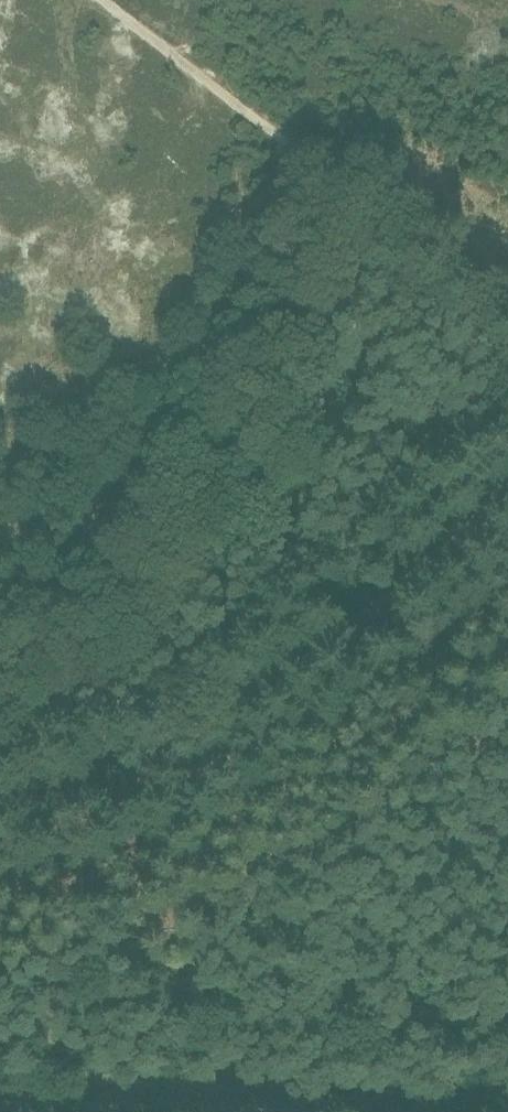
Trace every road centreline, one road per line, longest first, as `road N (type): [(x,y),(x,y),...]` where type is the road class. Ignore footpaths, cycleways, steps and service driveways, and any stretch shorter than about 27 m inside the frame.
road 1 (tertiary): [(507,1106),(0,1091)]

